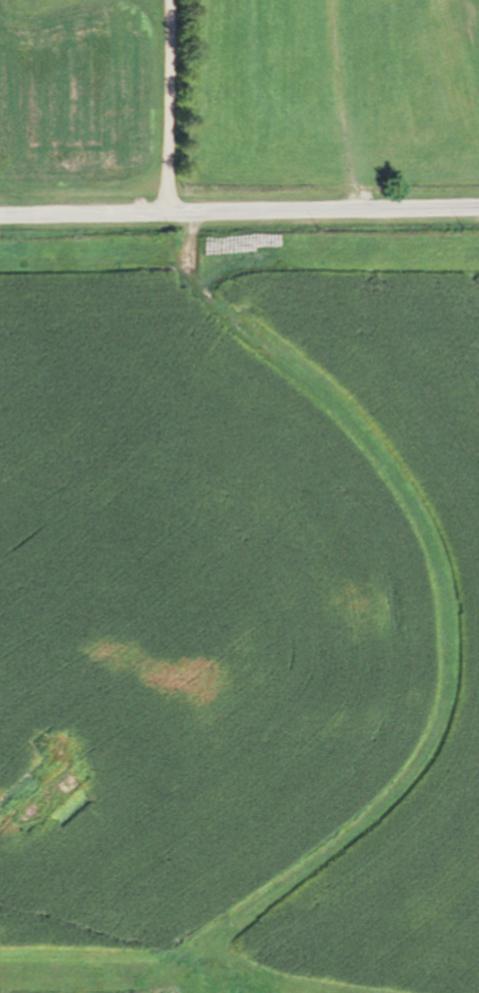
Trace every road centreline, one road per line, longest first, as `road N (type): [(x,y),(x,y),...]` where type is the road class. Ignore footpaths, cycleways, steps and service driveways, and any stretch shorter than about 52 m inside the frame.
road 1 (residential): [(478,207),(0,215)]

